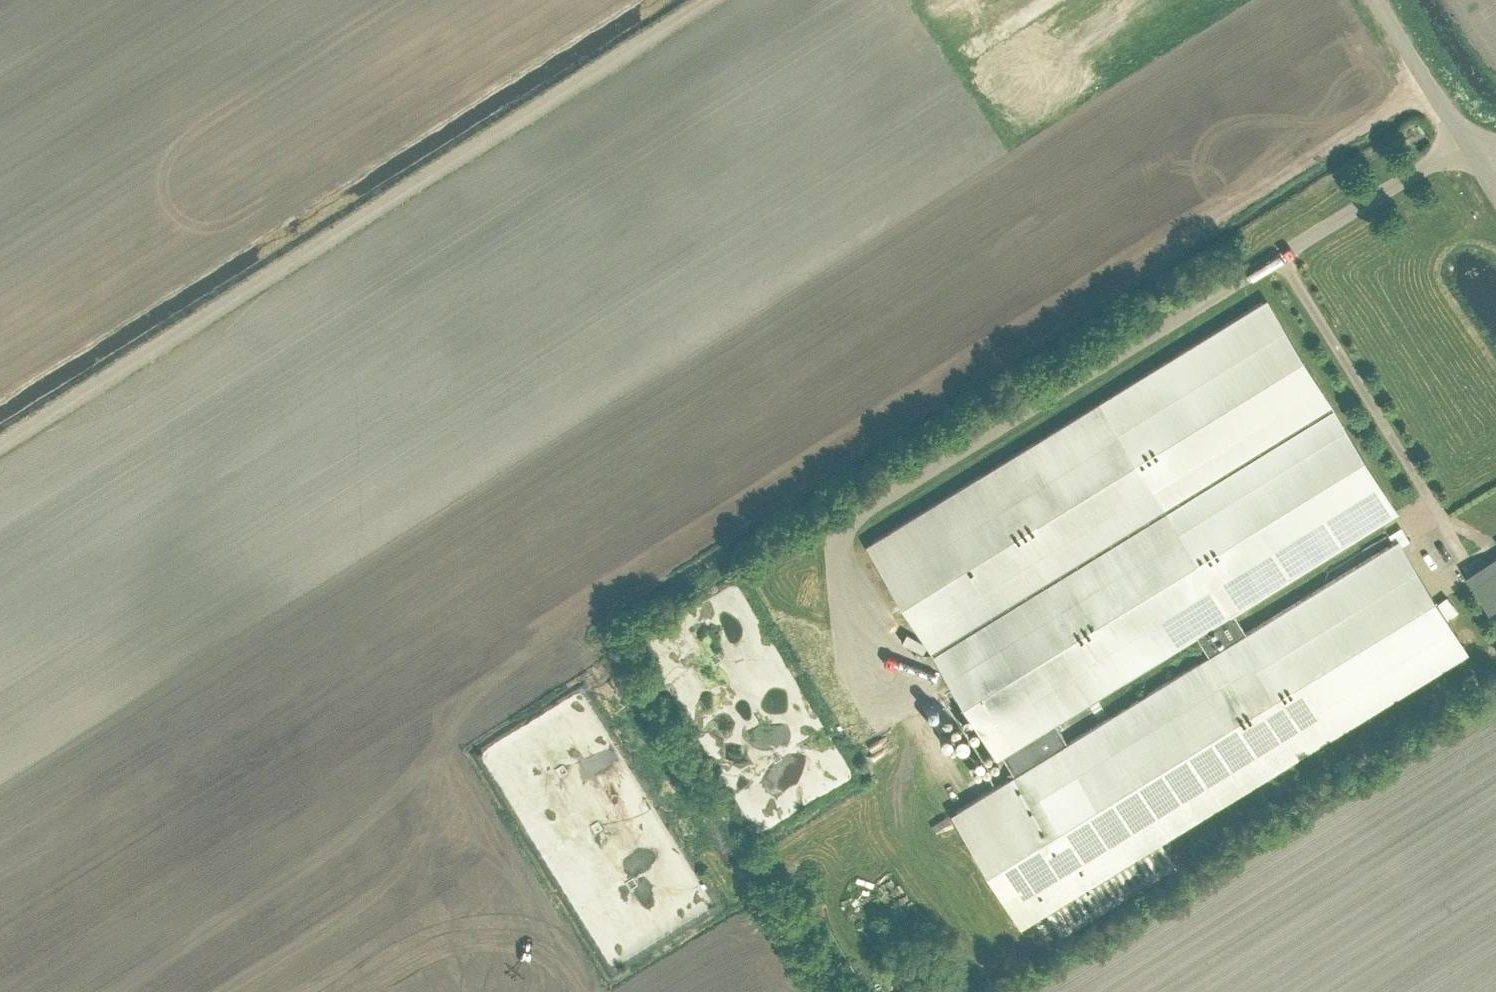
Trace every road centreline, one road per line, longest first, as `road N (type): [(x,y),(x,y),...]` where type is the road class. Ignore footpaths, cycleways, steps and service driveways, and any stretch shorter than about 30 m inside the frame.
road 1 (unclassified): [(1490,179),(1378,0)]

